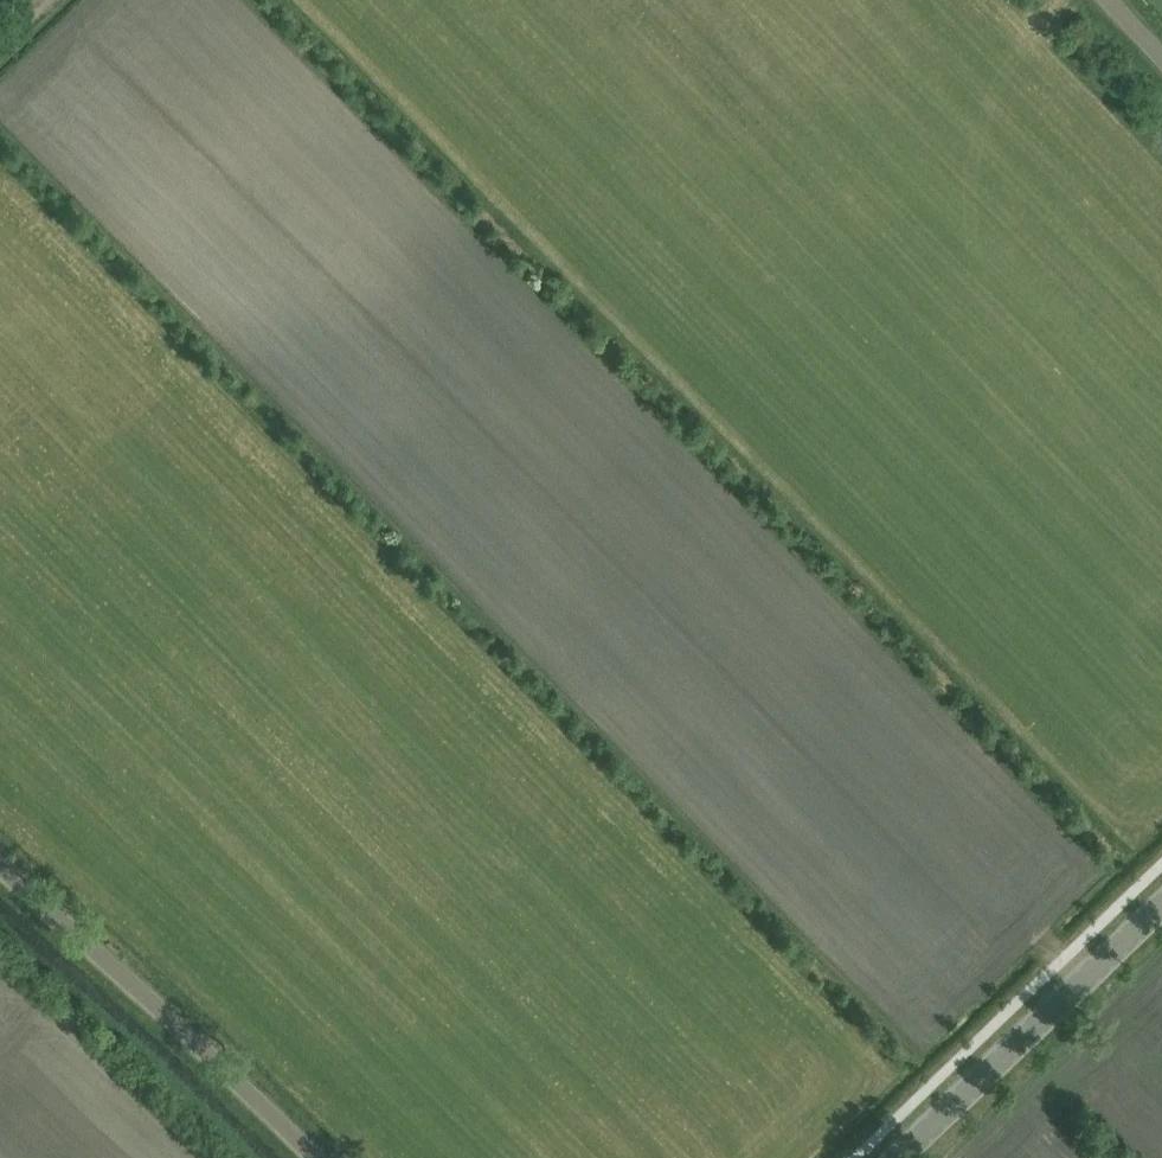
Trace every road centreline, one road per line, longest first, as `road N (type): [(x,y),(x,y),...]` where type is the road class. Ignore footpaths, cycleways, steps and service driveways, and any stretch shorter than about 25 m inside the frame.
road 1 (unclassified): [(312,1157),(0,863)]
road 2 (tertiary): [(902,1157),(1161,913)]

